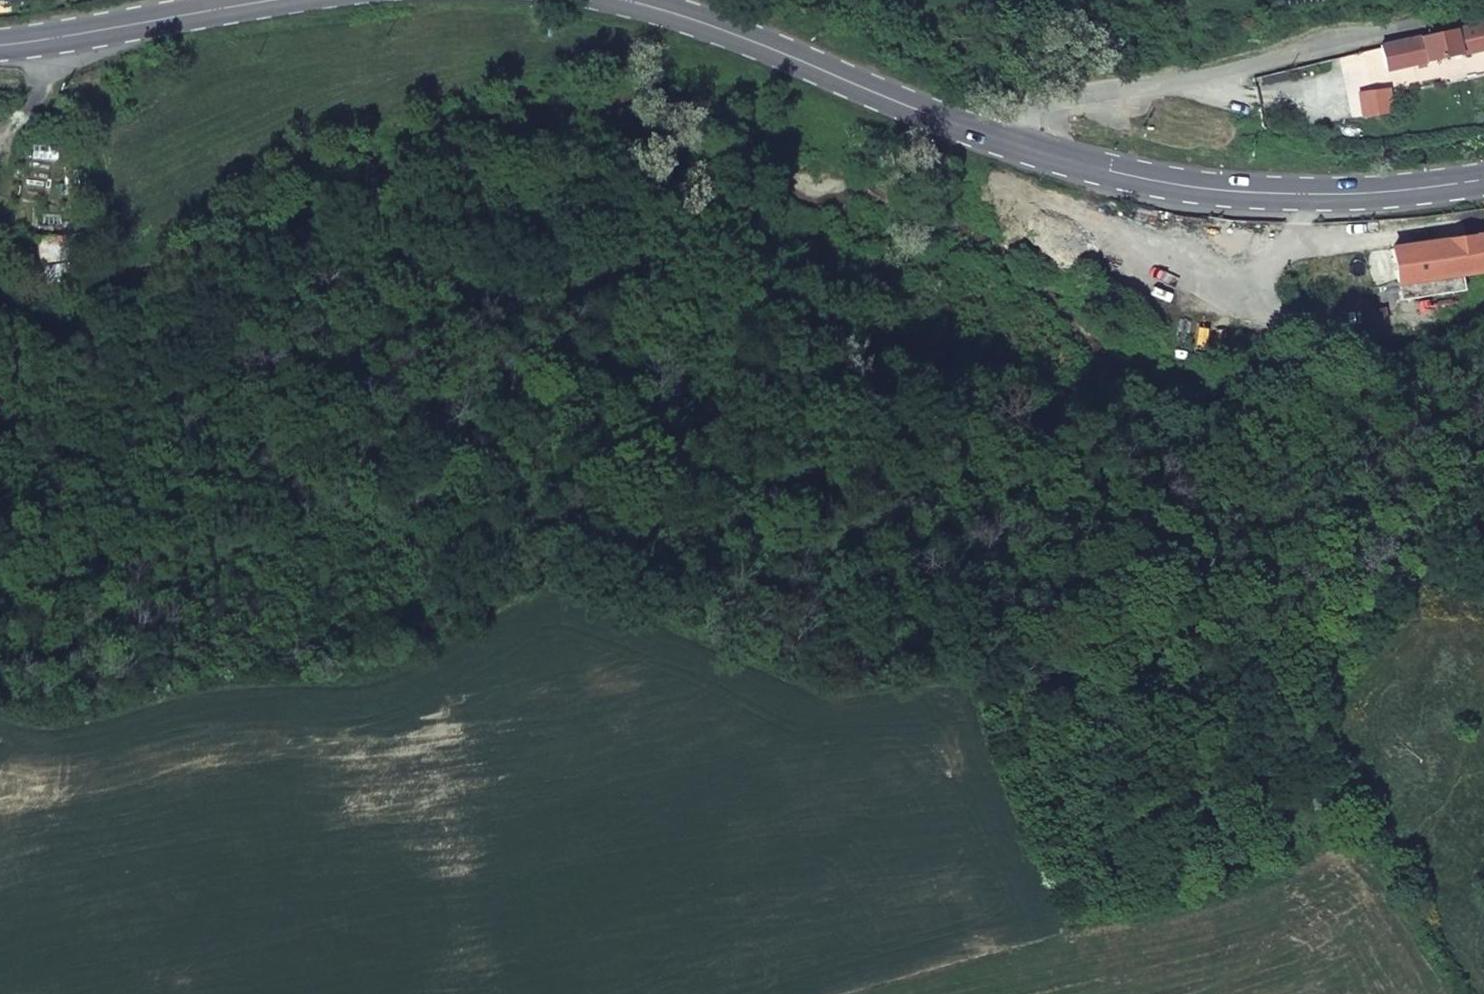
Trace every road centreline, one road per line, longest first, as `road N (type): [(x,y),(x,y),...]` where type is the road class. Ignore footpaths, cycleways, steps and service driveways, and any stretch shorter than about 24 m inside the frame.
road 1 (unclassified): [(1483,9),(1041,105),(1022,115),(1013,144)]
road 2 (primary): [(1013,144),(1173,185),(1259,193),(1385,193),(1483,180)]
road 3 (primary): [(623,0),(1013,144)]
road 4 (primary): [(0,47),(285,0)]

